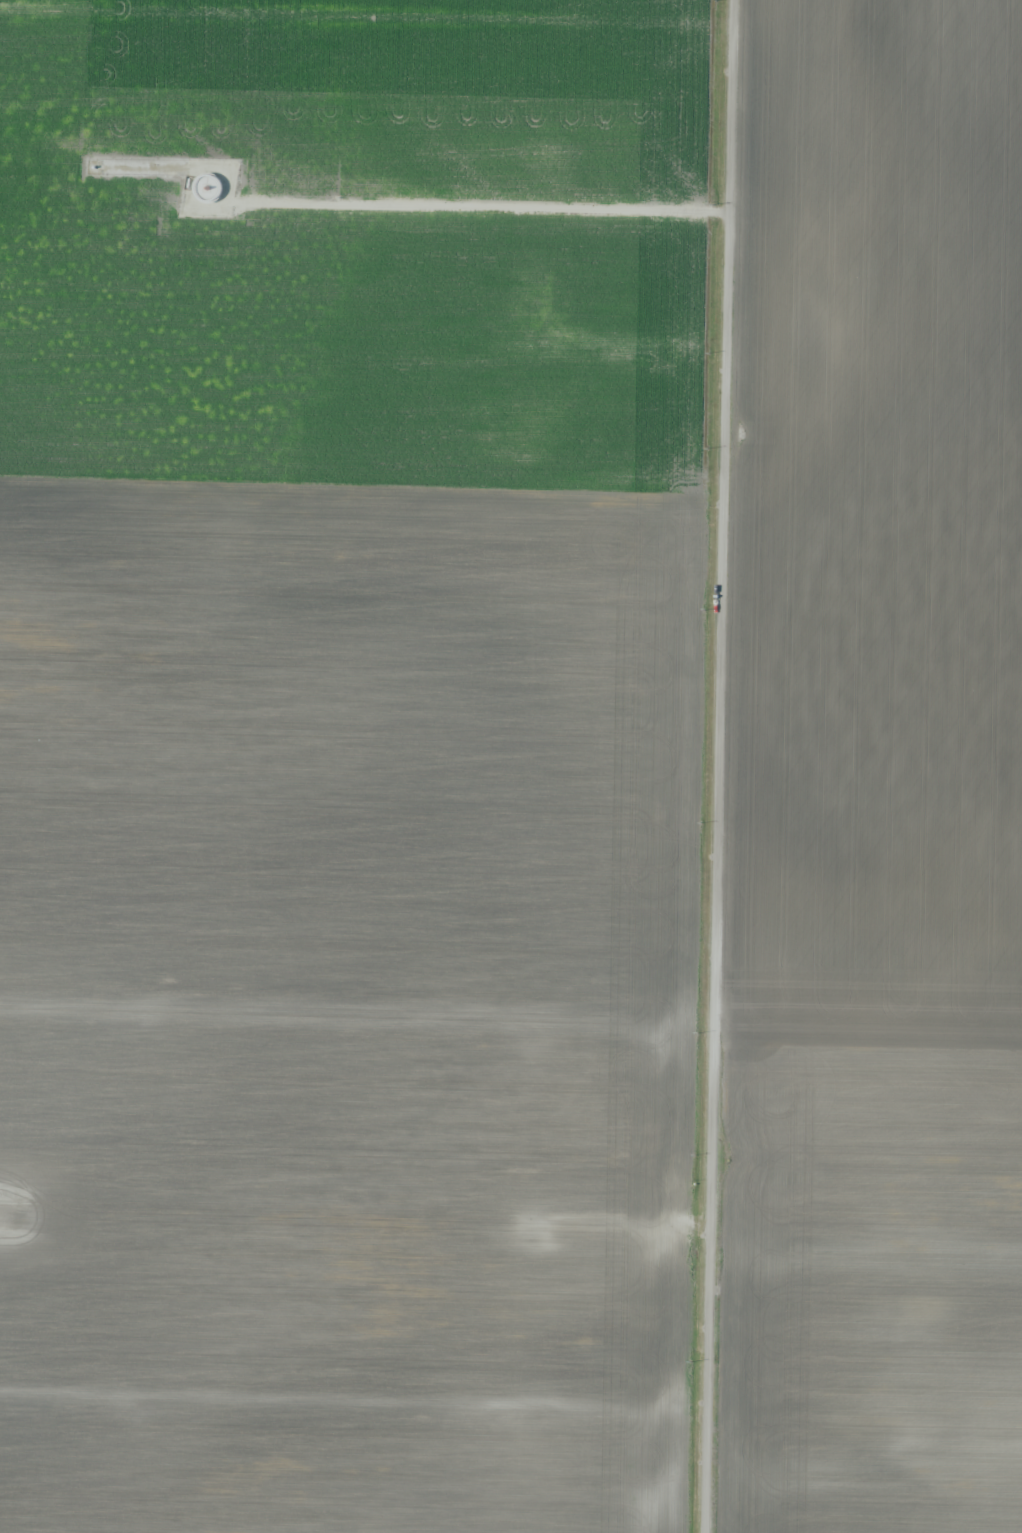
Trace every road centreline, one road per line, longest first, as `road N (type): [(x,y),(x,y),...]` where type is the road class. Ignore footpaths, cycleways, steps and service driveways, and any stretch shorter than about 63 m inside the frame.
road 1 (residential): [(709,1532),(742,0)]

